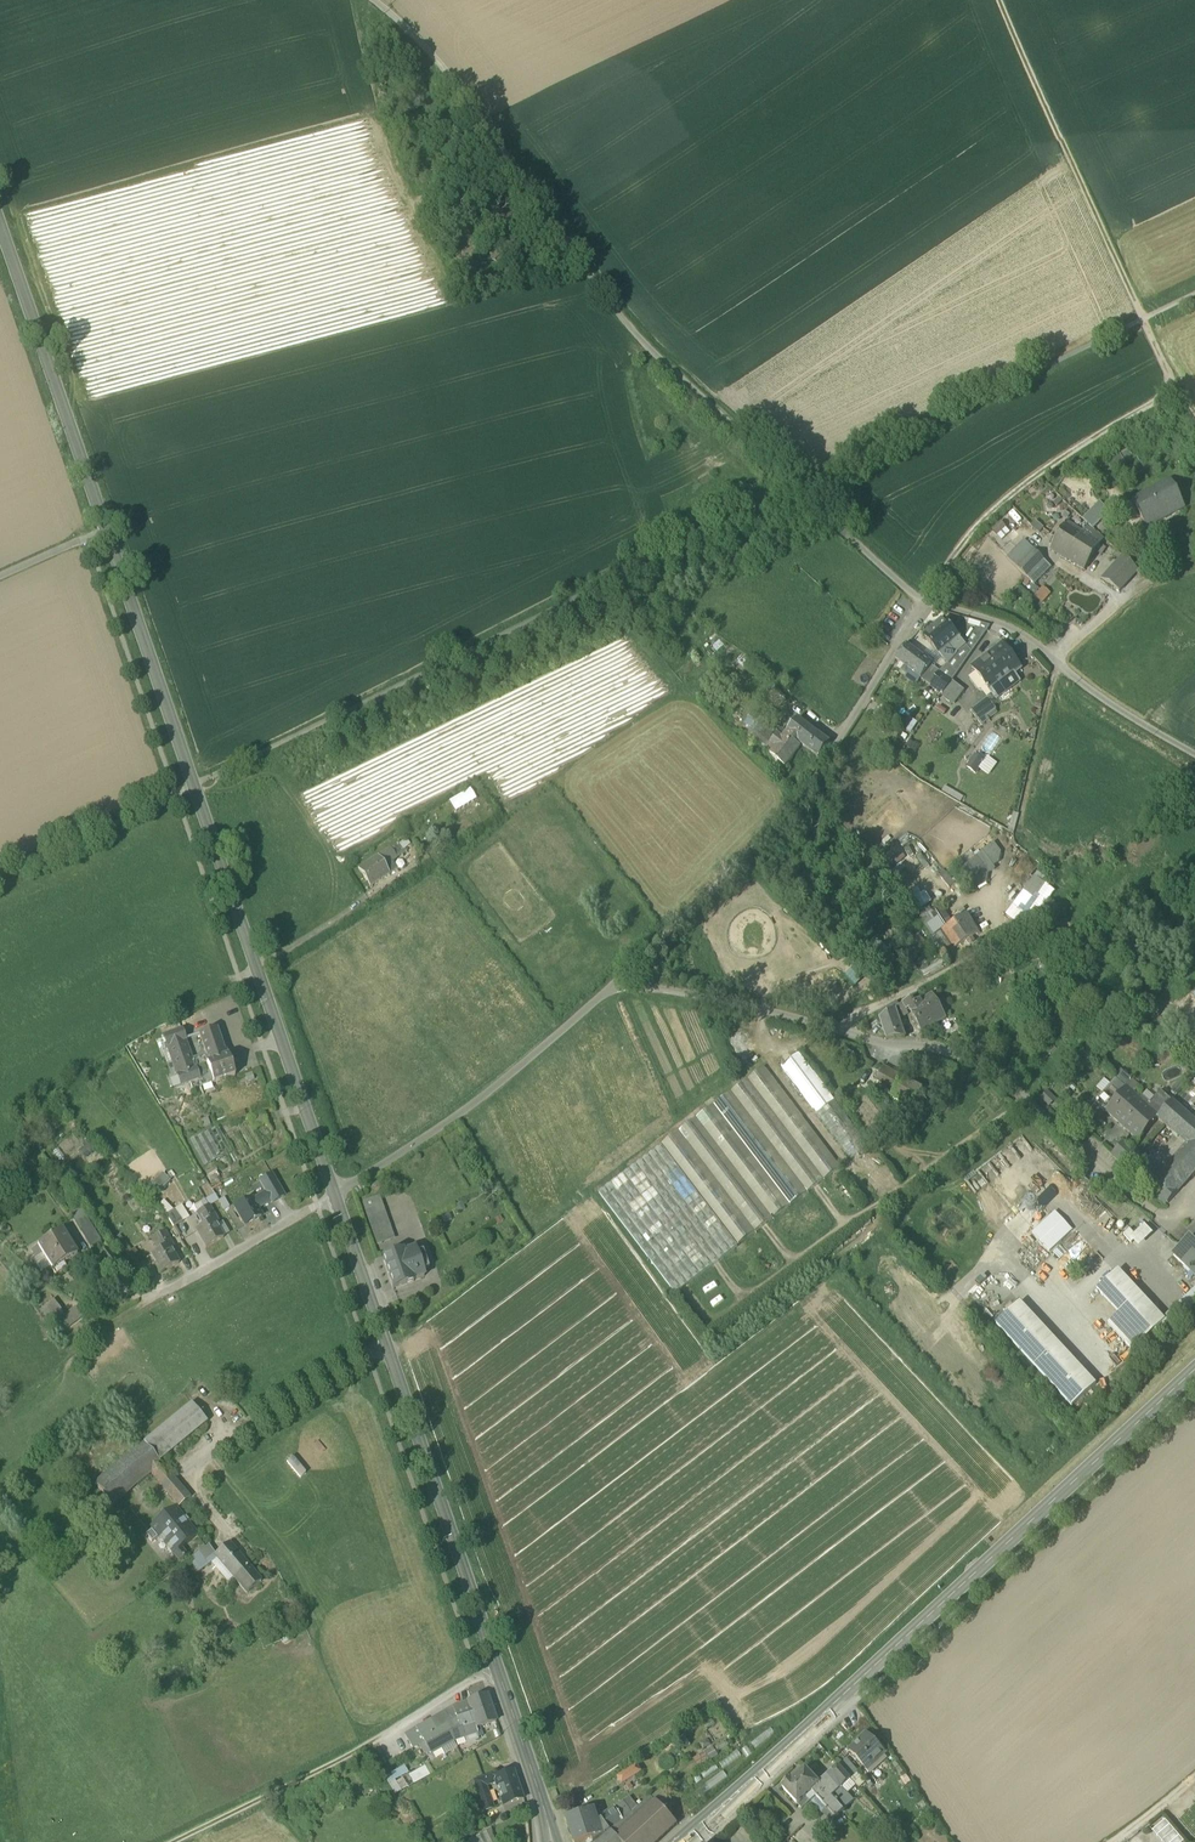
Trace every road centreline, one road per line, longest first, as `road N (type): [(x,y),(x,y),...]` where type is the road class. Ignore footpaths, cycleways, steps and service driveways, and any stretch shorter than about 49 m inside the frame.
road 1 (track): [(995,0),(1174,386),(1096,434),(955,553),(924,603)]
road 2 (secondary): [(334,1196),(107,528)]
road 3 (secondary): [(1194,1370),(689,1841)]
road 4 (secondary): [(553,1841),(334,1196)]
road 5 (track): [(799,487),(635,339),(483,116),(364,0)]
road 6 (residential): [(620,978),(952,1054),(1022,1096),(1141,1204),(1168,1216),(1194,1205)]
road 7 (residential): [(620,978),(806,794),(924,603)]
road 8 (track): [(496,1671),(359,1751),(173,1841)]
road 9 (residential): [(334,1196),(456,1118),(620,978)]
road 10 (secondary): [(107,528),(0,216)]
road 11 (residential): [(1194,755),(1033,643),(924,603)]
road 12 (residential): [(75,1346),(334,1196)]
road 13 (residential): [(924,603),(799,487)]

